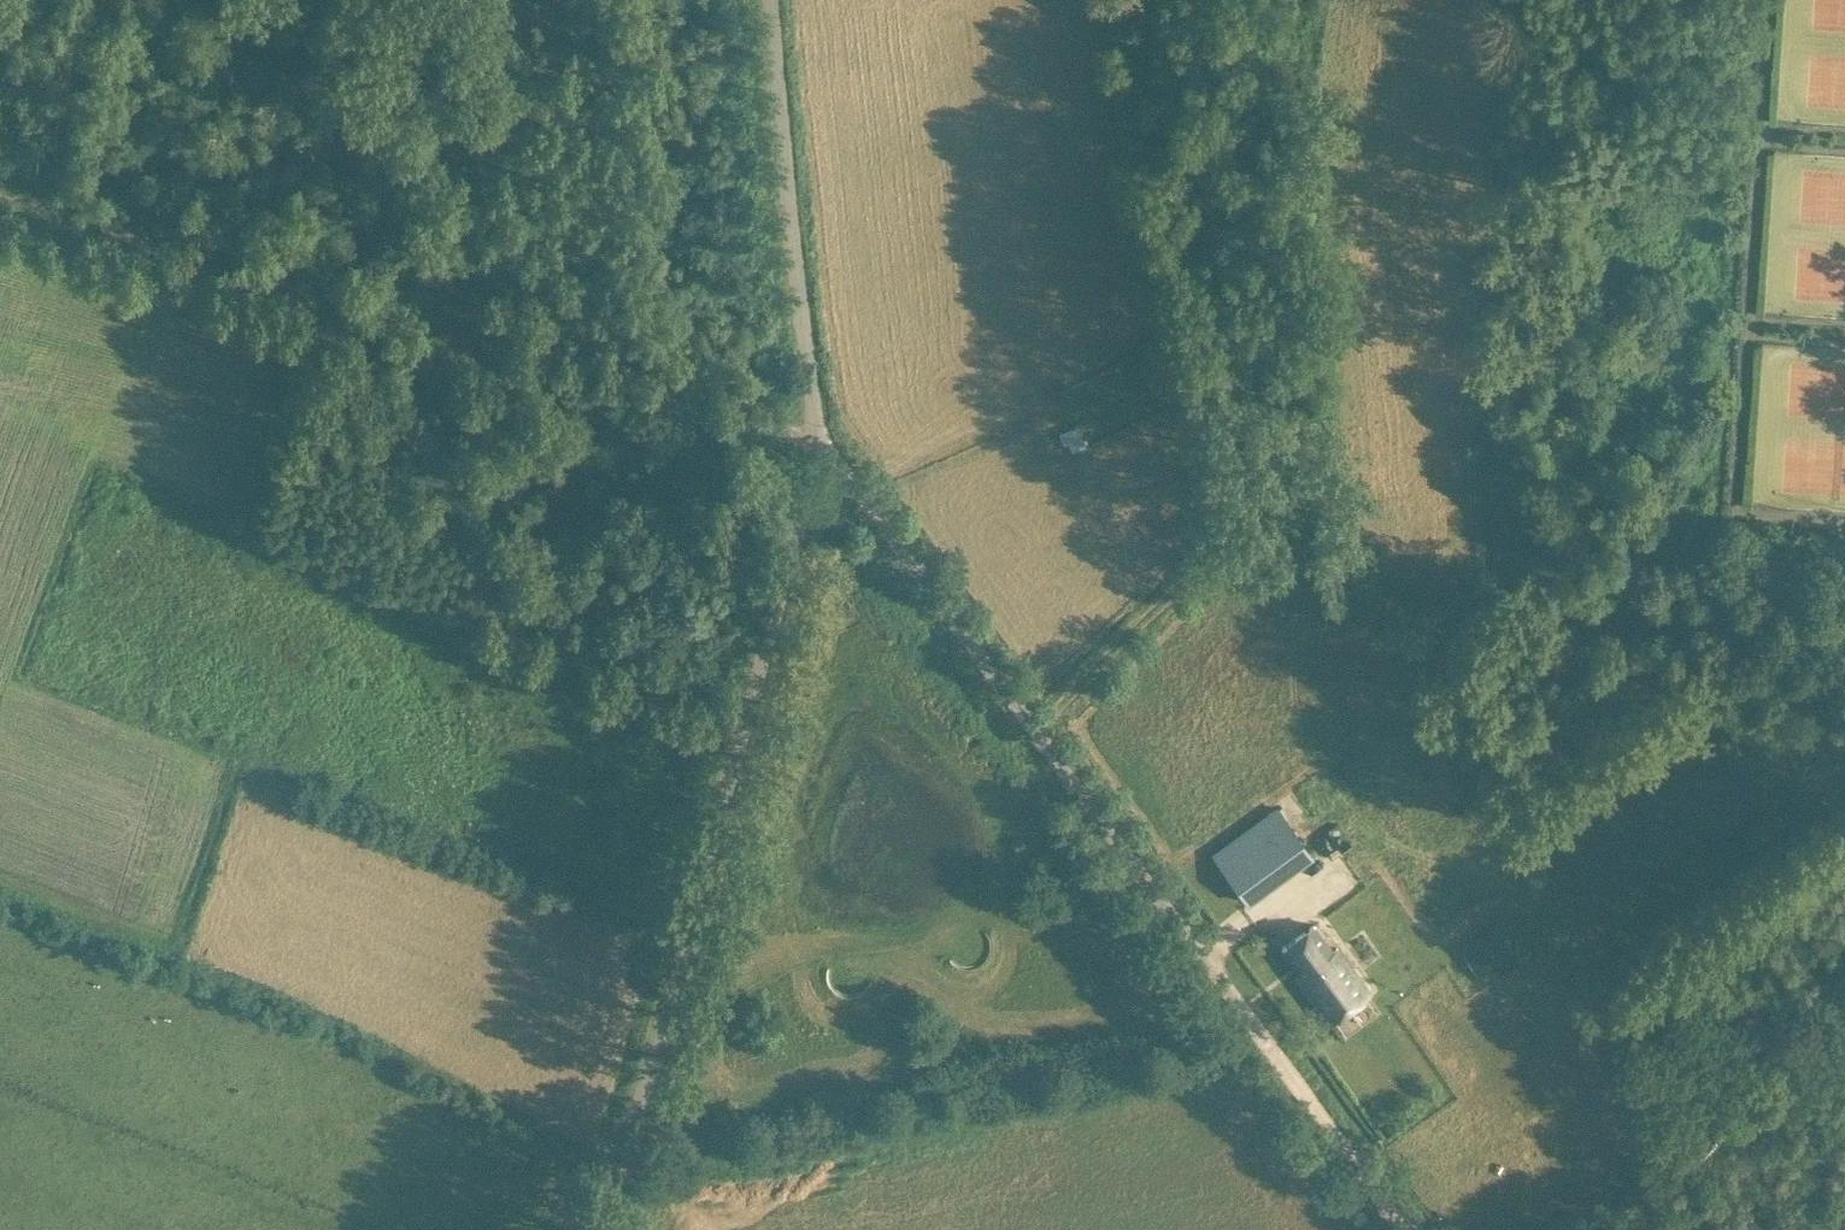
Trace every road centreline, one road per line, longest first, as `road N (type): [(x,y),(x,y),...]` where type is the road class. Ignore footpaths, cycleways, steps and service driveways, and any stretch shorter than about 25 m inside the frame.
road 1 (unclassified): [(574,1229),(635,1101),(823,446)]
road 2 (unclassified): [(823,446),(1276,1039)]
road 3 (track): [(1042,728),(1190,582),(1244,549),(1301,556),(1426,610),(1699,660)]
road 4 (unclassified): [(776,0),(823,446)]
road 5 (unclassified): [(1412,1229),(1276,1039)]
road 6 (track): [(1699,660),(1844,689)]

